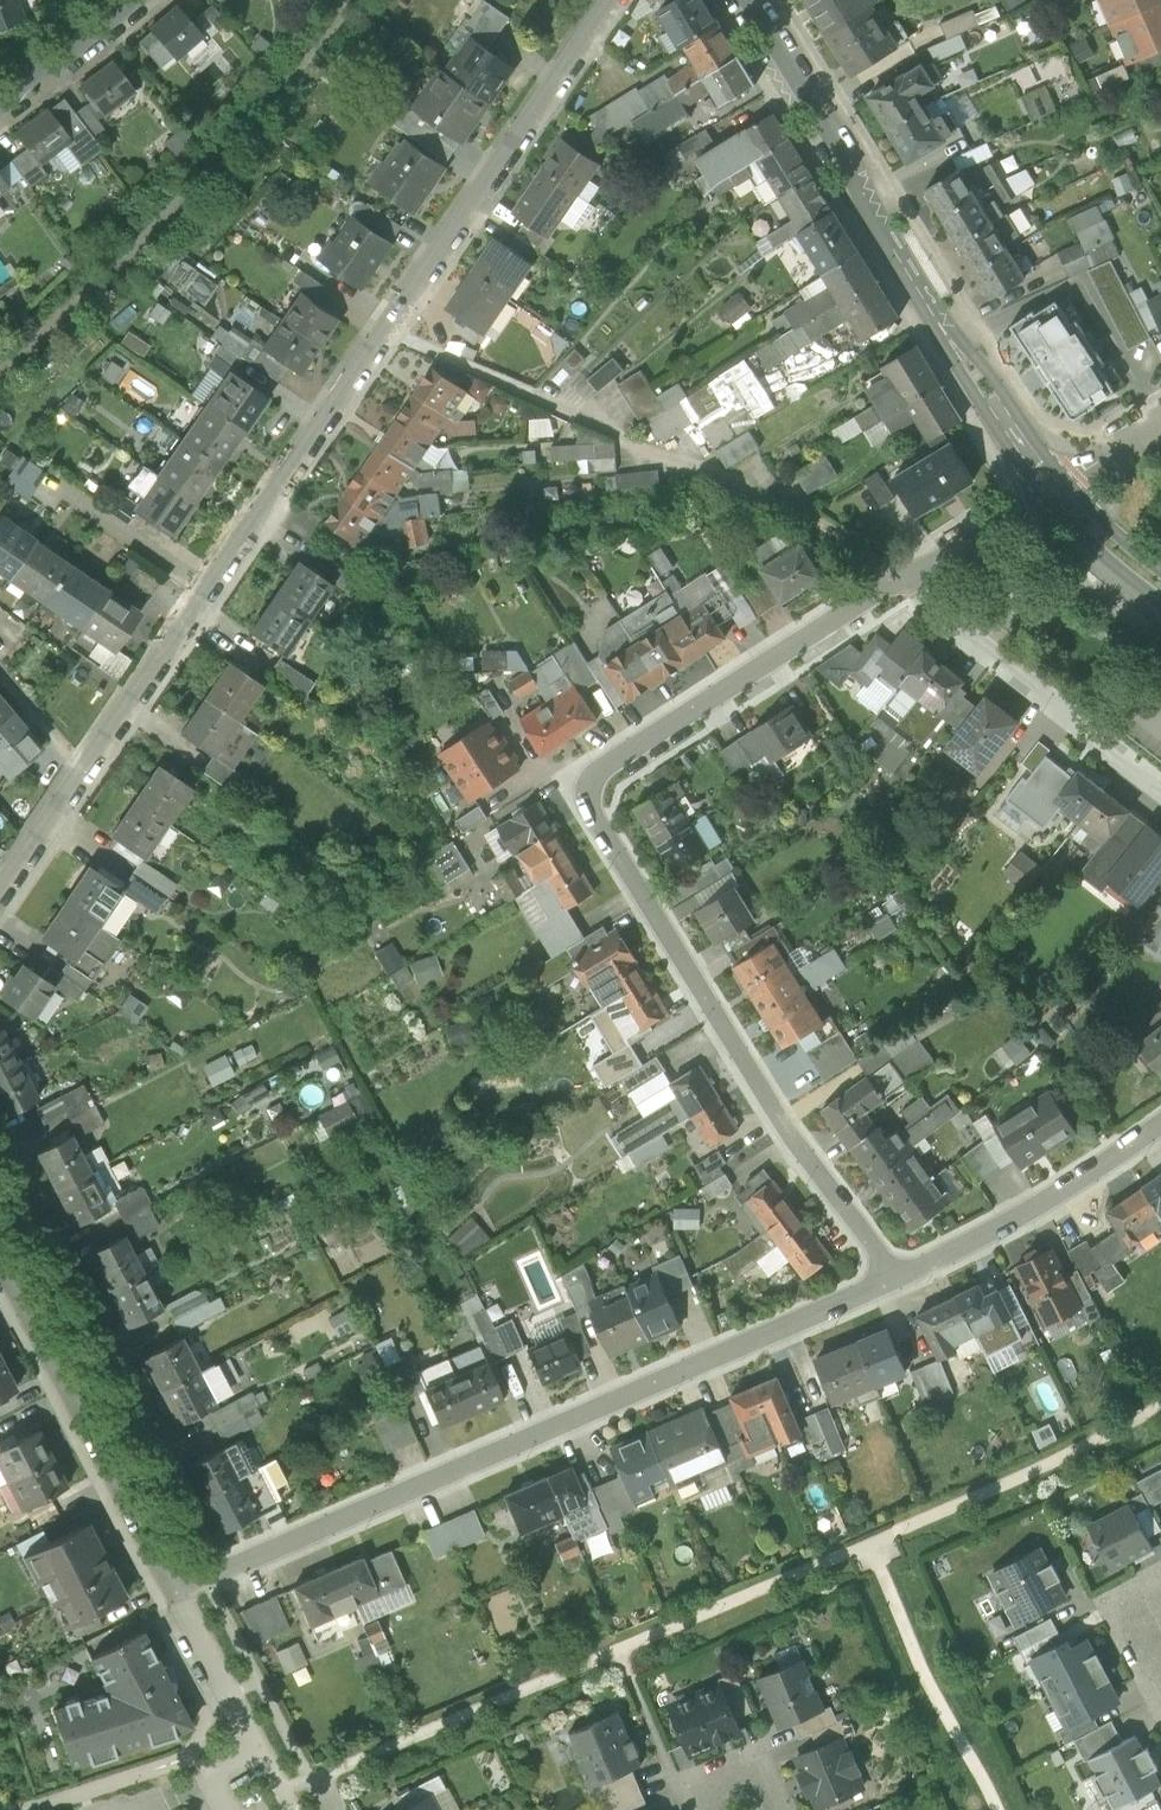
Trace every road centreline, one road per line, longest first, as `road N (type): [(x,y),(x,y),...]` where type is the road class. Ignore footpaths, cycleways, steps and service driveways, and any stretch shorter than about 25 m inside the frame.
road 1 (residential): [(0,908),(390,327),(621,0)]
road 2 (residential): [(894,575),(603,763),(589,802),(788,1126),(898,1281)]
road 3 (residential): [(898,1281),(176,1583)]
road 4 (secondary): [(757,0),(898,256),(1057,486)]
road 5 (residential): [(176,1583),(0,1243)]
road 6 (residential): [(894,575),(1160,784)]
road 7 (residential): [(1160,1123),(898,1281)]
road 8 (residential): [(296,1809),(176,1583)]
road 9 (residential): [(1057,486),(894,575)]
road 10 (residential): [(0,105),(124,0)]
road 11 (secondary): [(1057,486),(1160,590)]
road 12 (residential): [(778,1809),(763,1774),(685,1804)]

